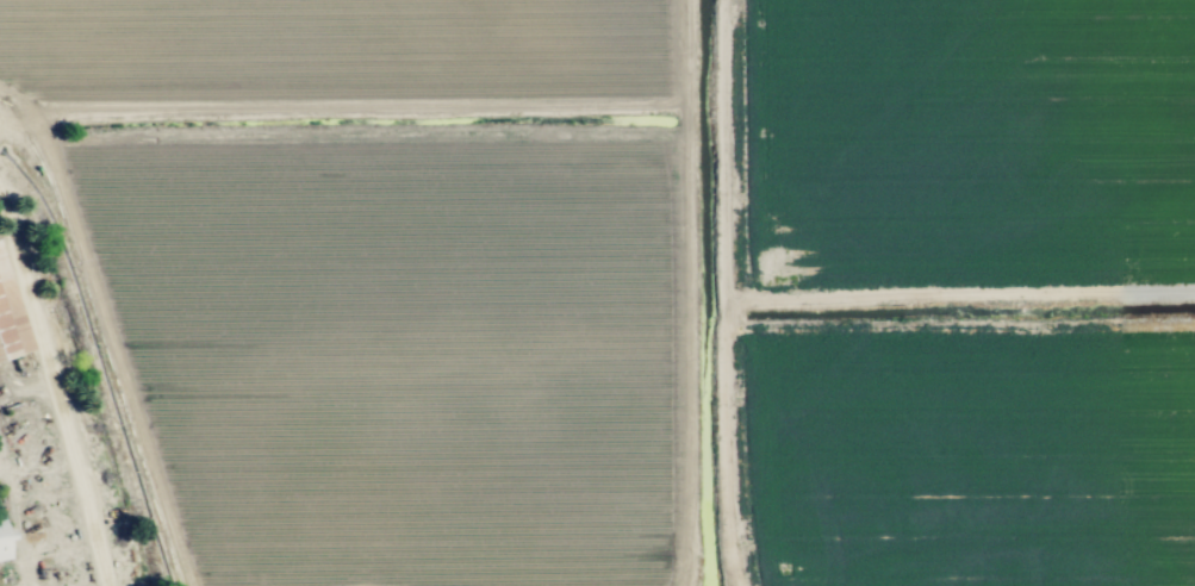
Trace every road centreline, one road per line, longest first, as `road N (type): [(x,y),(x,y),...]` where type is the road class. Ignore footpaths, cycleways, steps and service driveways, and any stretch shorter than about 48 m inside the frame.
road 1 (track): [(113,585),(23,274),(0,221)]

